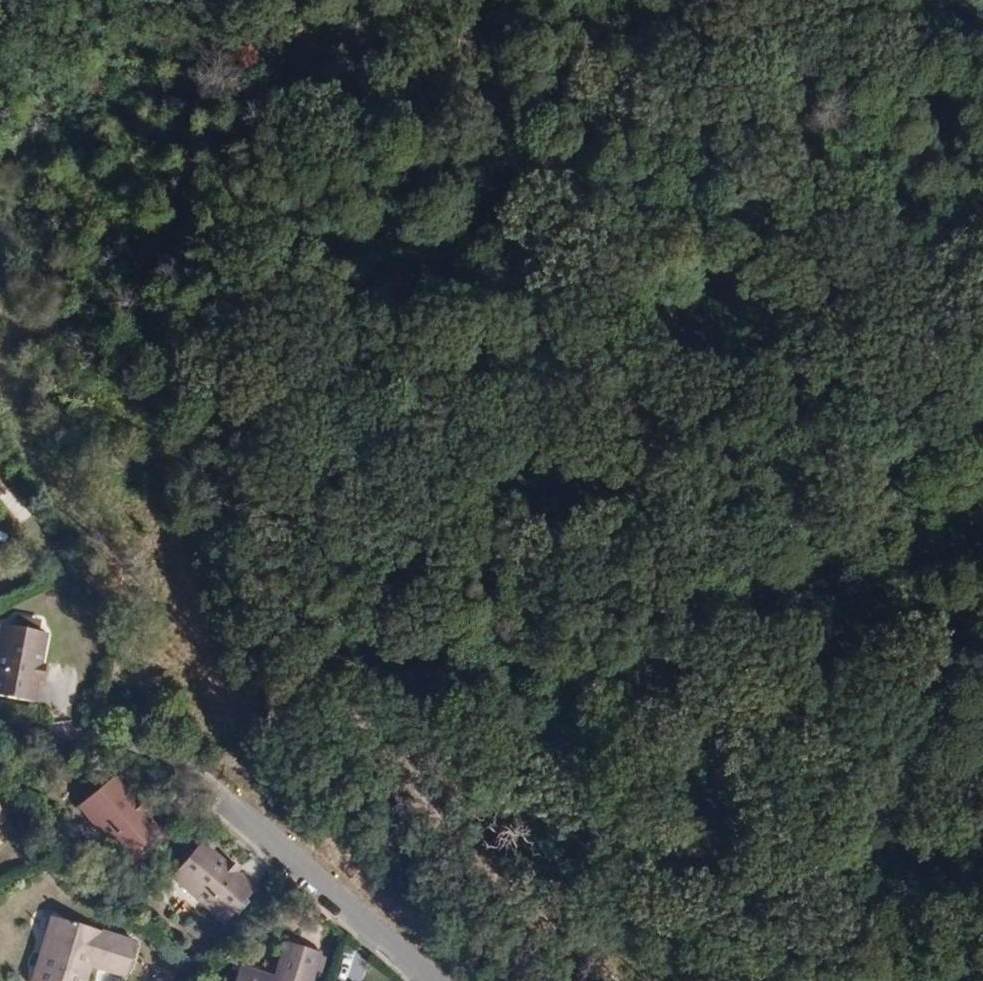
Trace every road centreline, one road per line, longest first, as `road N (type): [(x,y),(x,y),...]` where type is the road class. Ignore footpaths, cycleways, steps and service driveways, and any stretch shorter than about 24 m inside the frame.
road 1 (residential): [(227,799),(424,980)]

